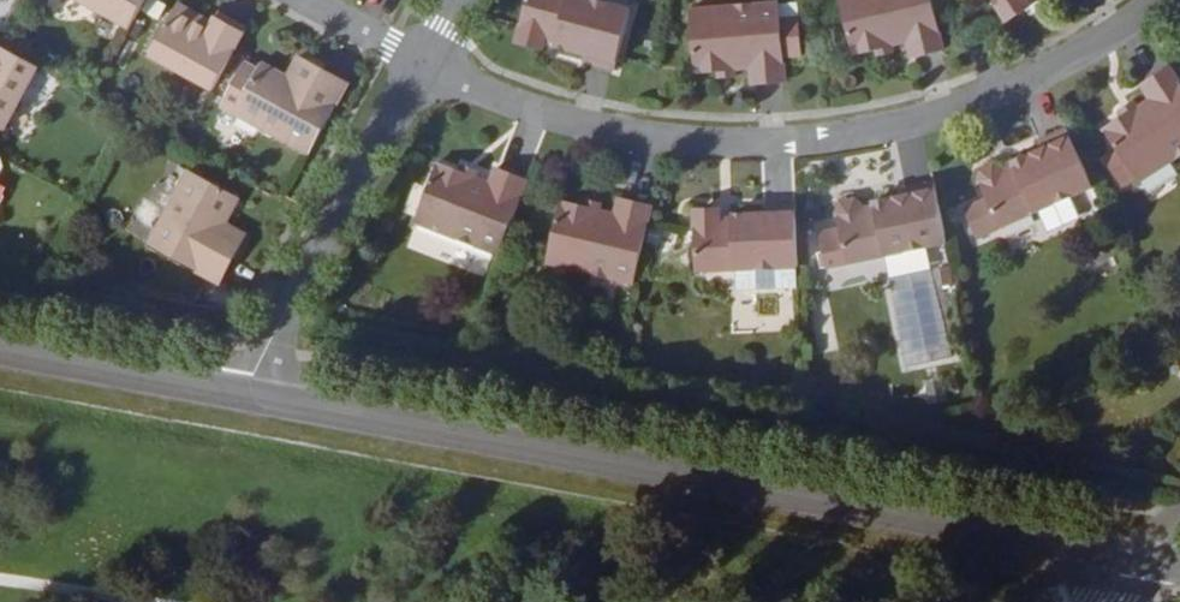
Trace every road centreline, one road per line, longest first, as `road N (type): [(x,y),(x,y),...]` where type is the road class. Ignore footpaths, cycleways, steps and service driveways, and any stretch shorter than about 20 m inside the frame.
road 1 (secondary): [(1130,559),(241,396)]
road 2 (residential): [(418,59),(516,109),(645,140),(819,141),(941,115),(1054,66),(1159,0)]
road 3 (residential): [(241,396),(418,59)]
road 4 (secondary): [(241,396),(0,358)]
road 5 (residential): [(304,0),(418,59)]

